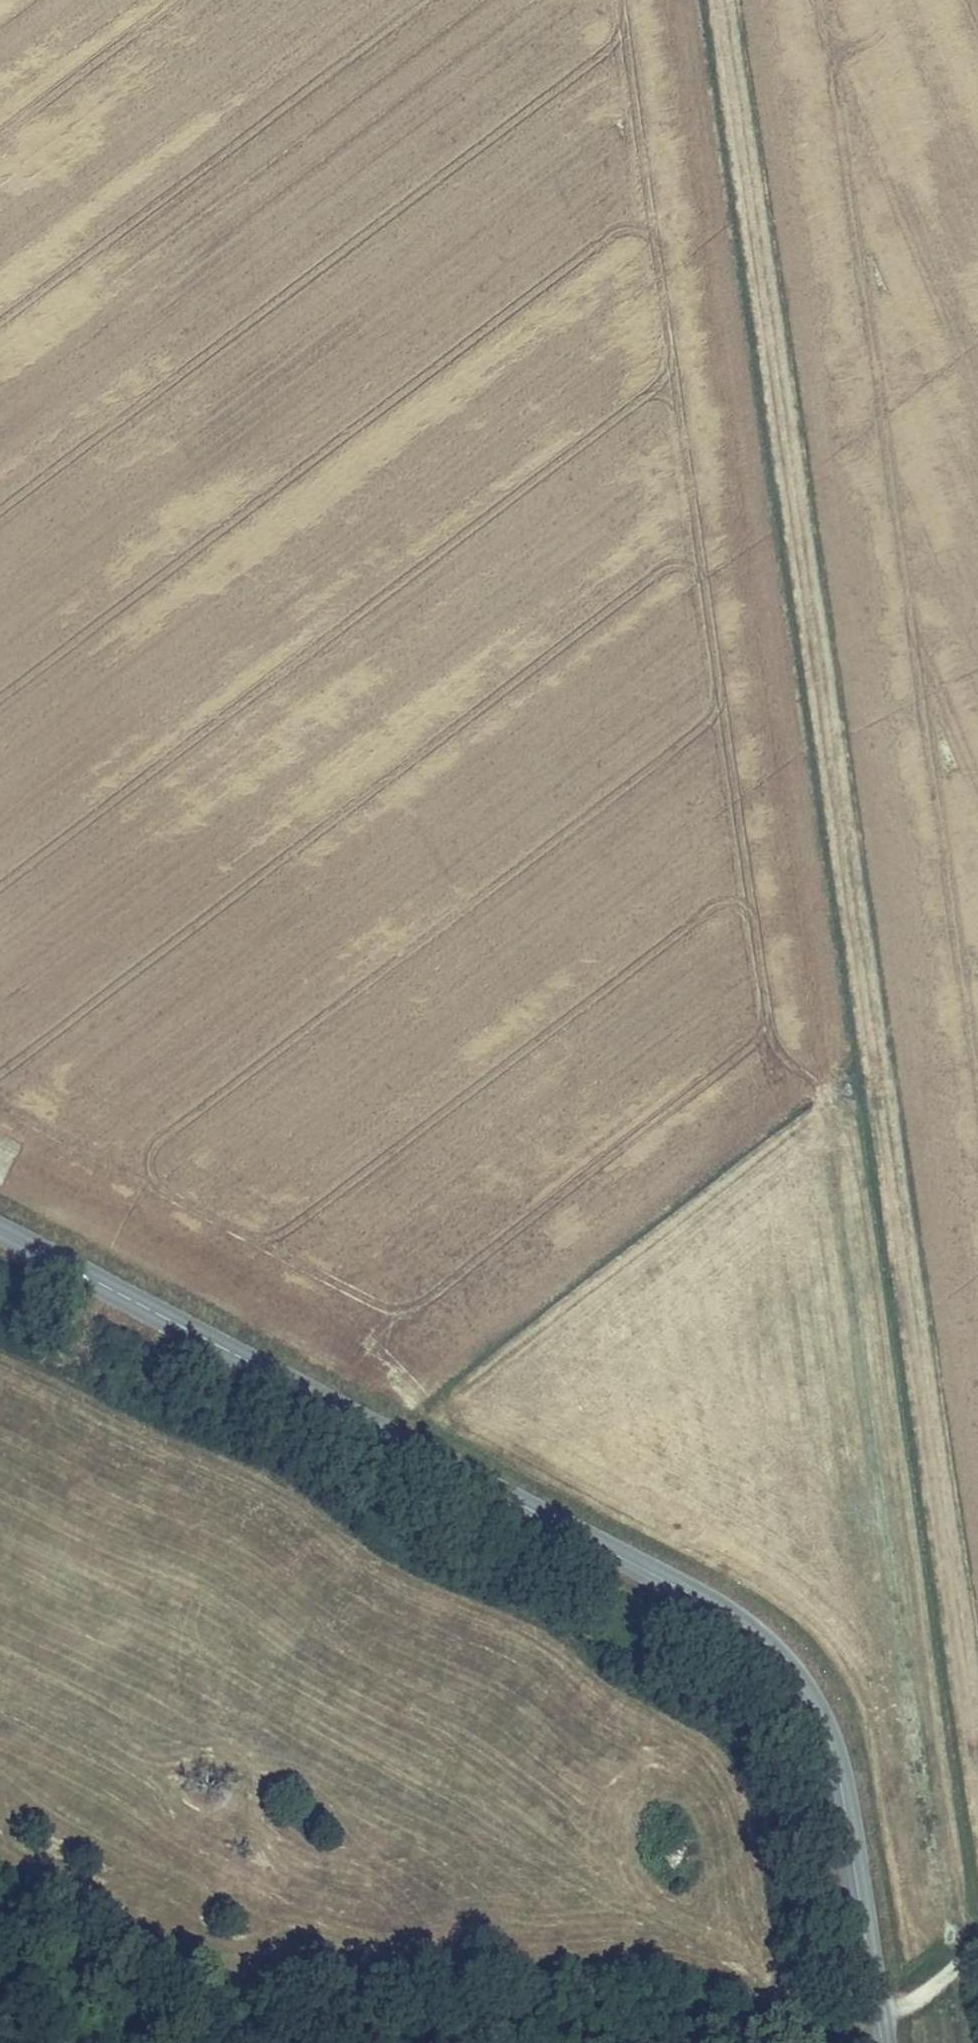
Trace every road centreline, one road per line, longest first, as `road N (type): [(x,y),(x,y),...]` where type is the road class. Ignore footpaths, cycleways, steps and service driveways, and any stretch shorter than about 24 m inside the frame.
road 1 (track): [(977,1726),(728,0)]
road 2 (residential): [(0,1231),(649,1573),(760,1643),(801,1686),(831,1747),(882,2042)]
road 3 (track): [(977,1949),(907,2003),(877,2011)]

